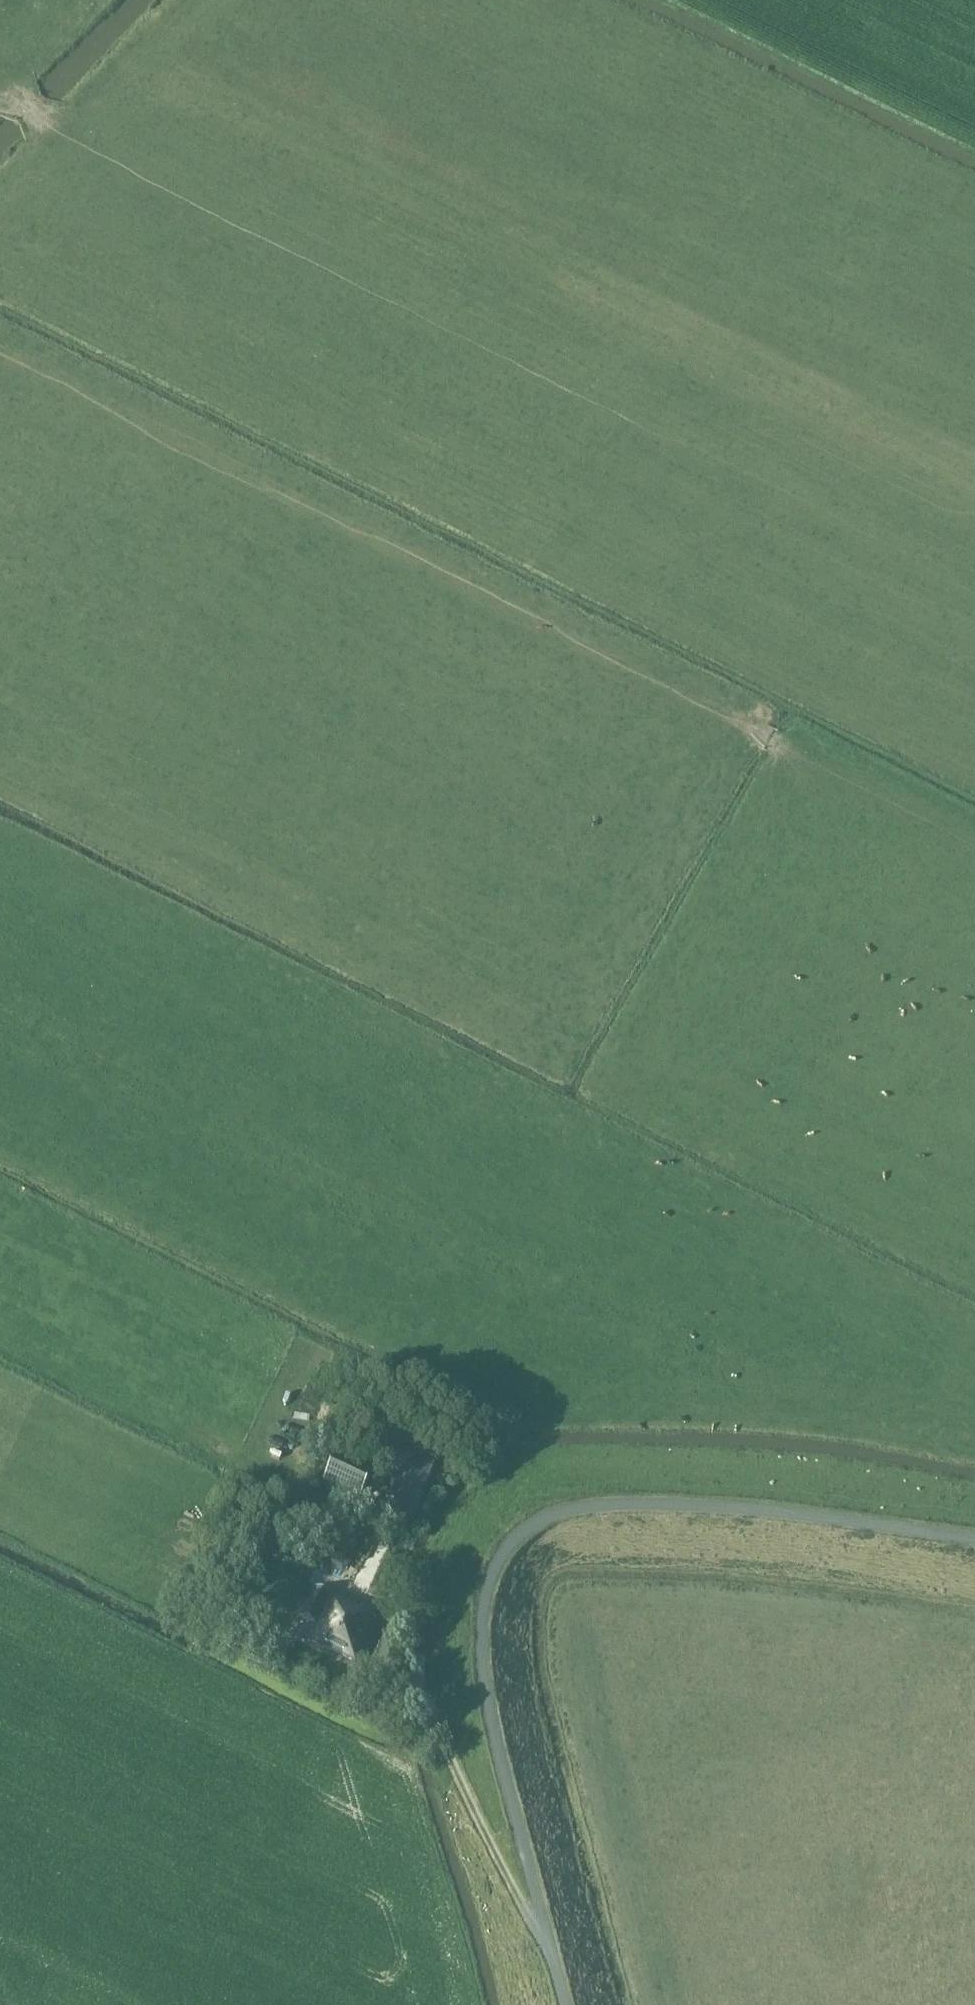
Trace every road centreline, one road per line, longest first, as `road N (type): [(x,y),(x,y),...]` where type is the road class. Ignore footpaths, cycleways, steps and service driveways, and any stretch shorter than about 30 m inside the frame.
road 1 (unclassified): [(563,2004),(482,1685),(482,1607),(506,1549),(559,1513),(625,1506),(776,1513),(974,1541)]
road 2 (track): [(169,126),(61,125),(0,92)]

